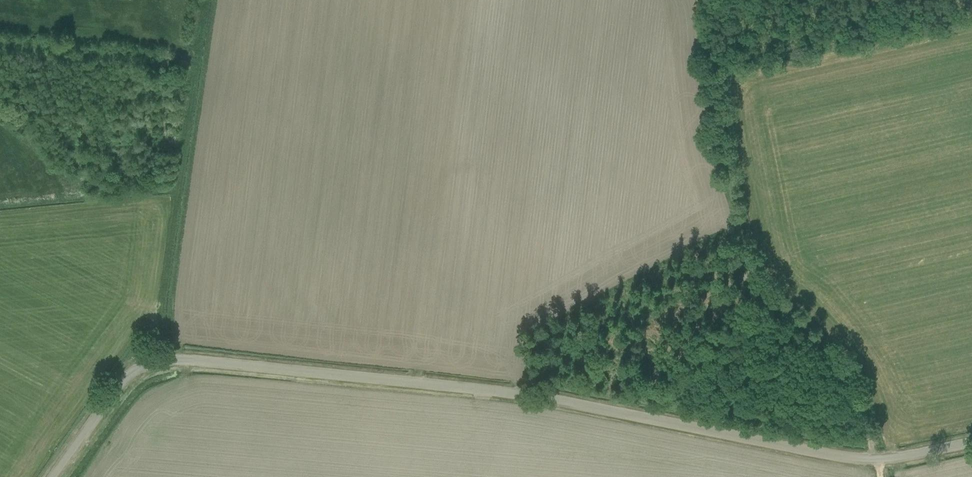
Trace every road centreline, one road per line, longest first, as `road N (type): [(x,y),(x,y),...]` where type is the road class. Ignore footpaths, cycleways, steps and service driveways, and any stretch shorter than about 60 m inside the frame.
road 1 (unclassified): [(54,476),(126,380),(180,359),(539,402),(853,461),(971,442)]
road 2 (track): [(882,476),(841,364),(757,274),(702,0)]
road 3 (track): [(151,364),(203,0)]

